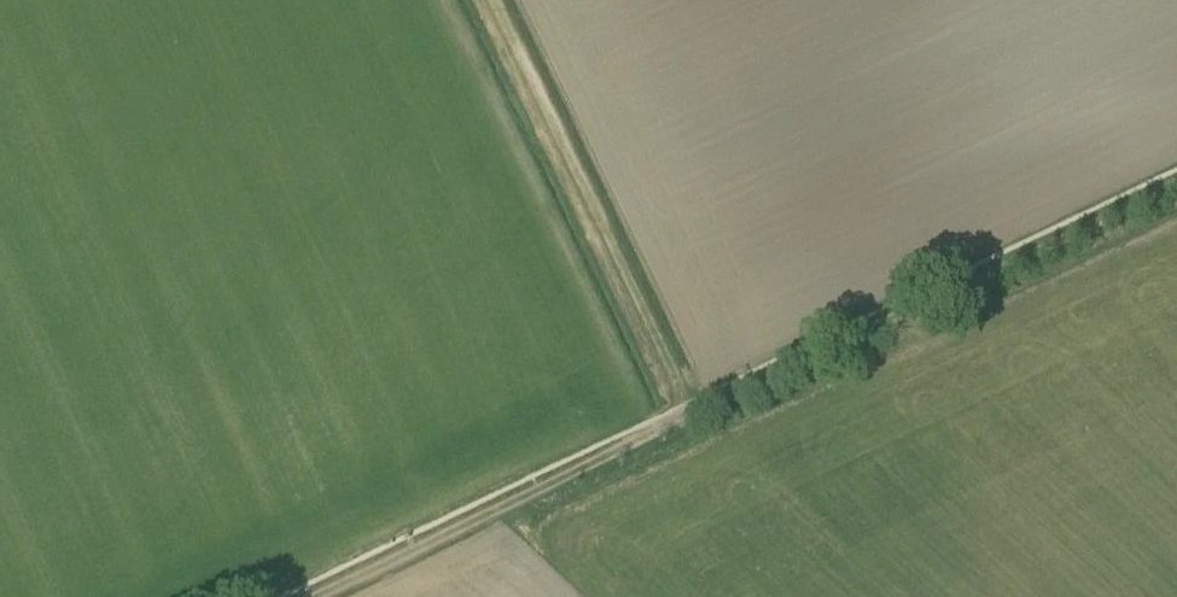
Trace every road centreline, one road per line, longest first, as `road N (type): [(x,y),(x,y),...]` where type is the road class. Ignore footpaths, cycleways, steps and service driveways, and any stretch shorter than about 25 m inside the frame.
road 1 (track): [(305,596),(1176,180)]
road 2 (track): [(682,406),(493,0)]

